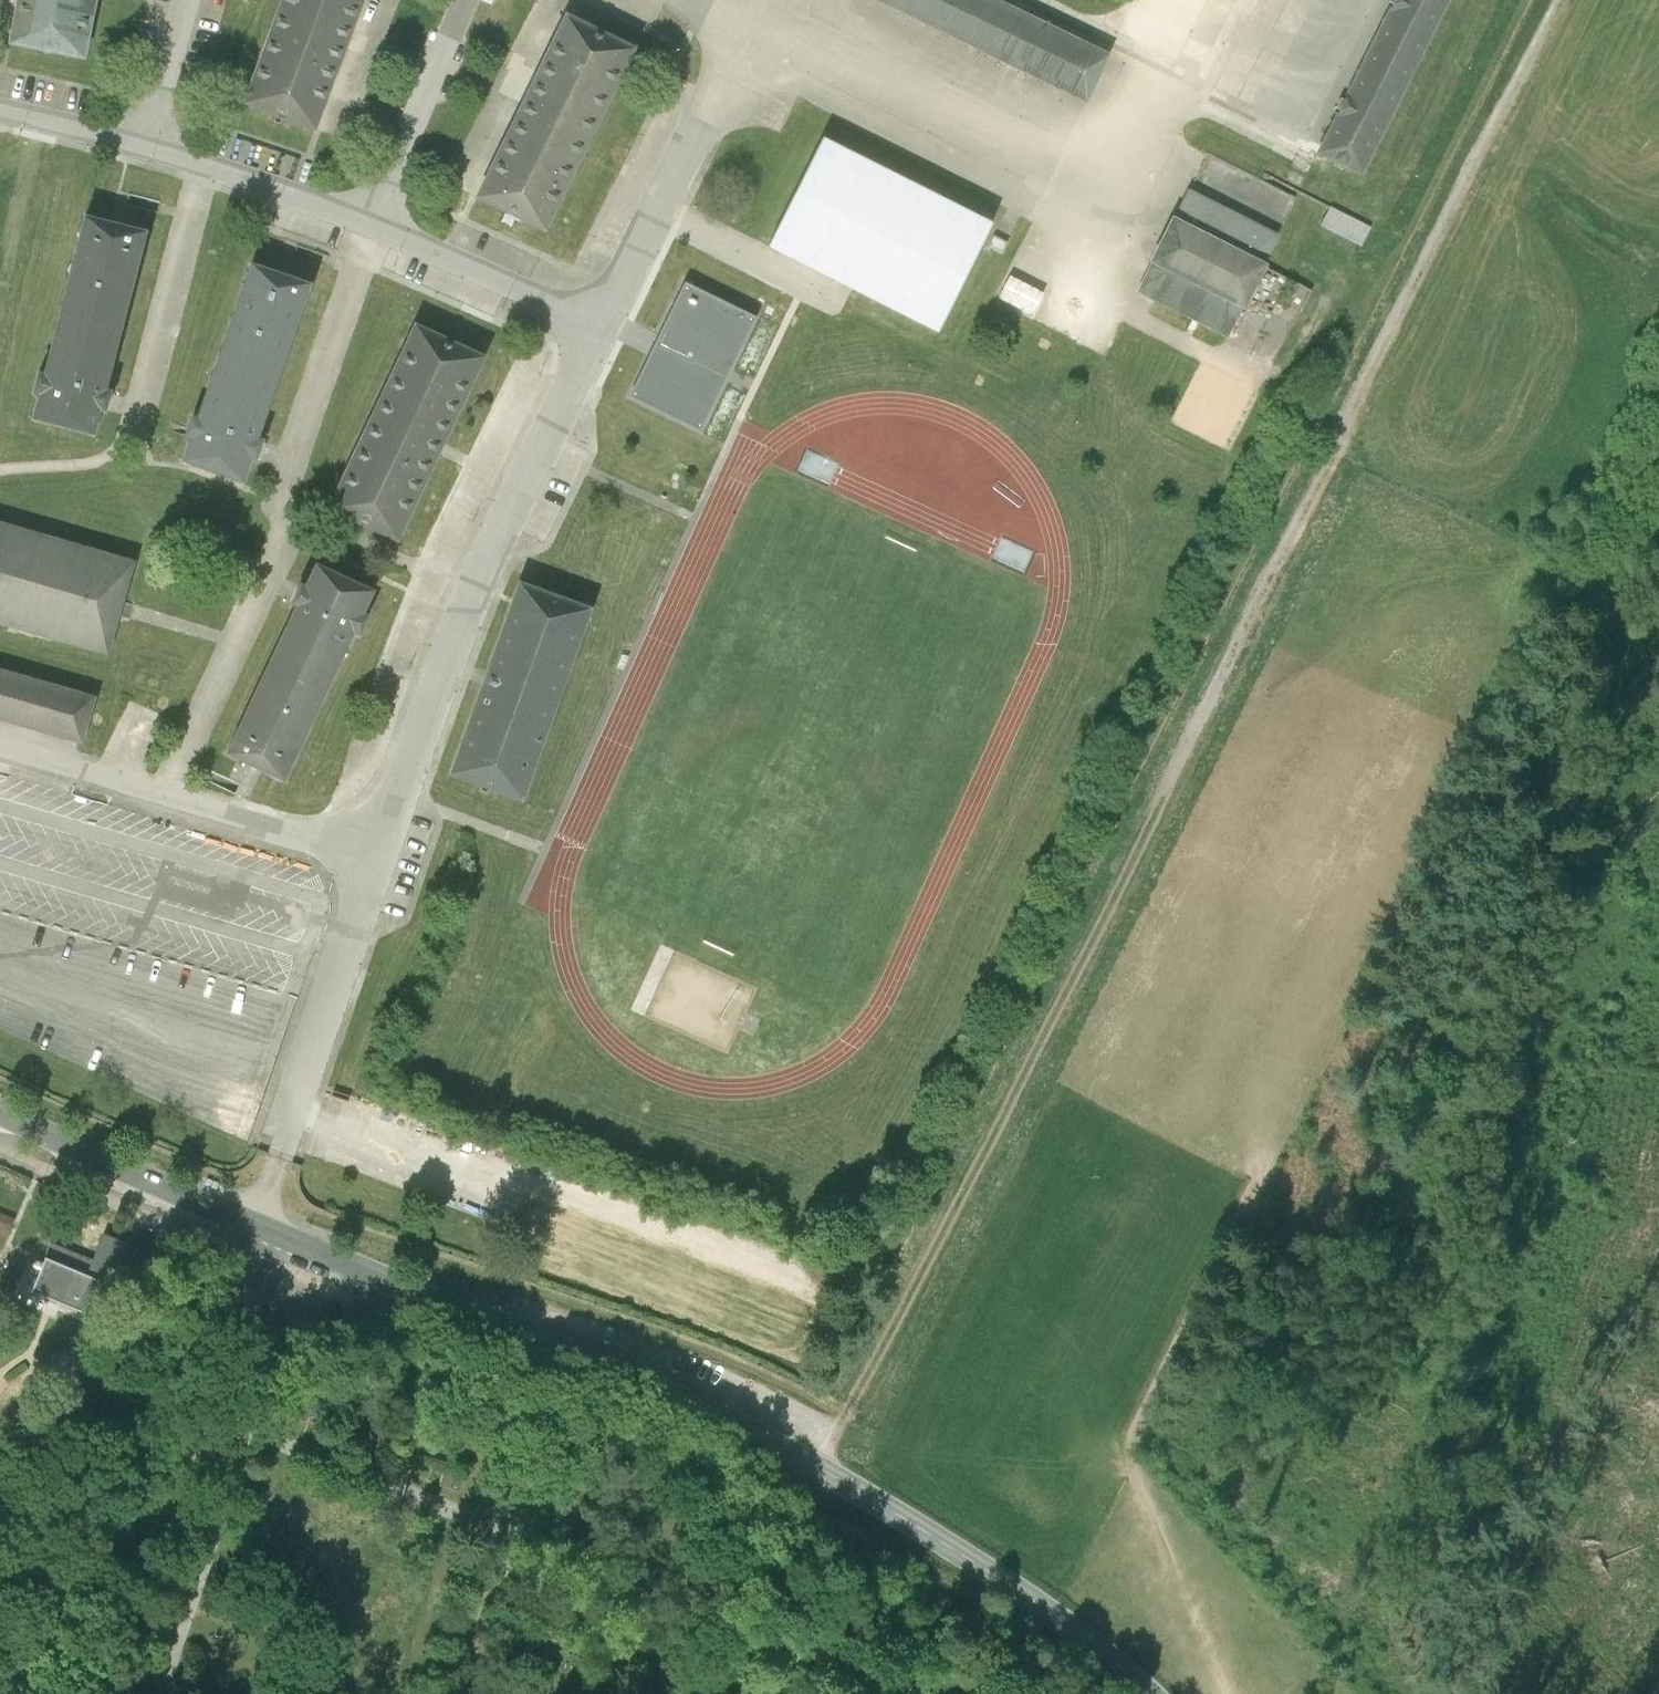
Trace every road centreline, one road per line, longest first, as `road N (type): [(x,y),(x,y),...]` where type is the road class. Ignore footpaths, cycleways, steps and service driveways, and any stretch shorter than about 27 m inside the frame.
road 1 (tertiary): [(0,1113),(793,1454),(1047,1607),(1152,1693)]
road 2 (track): [(240,1430),(263,1263)]

